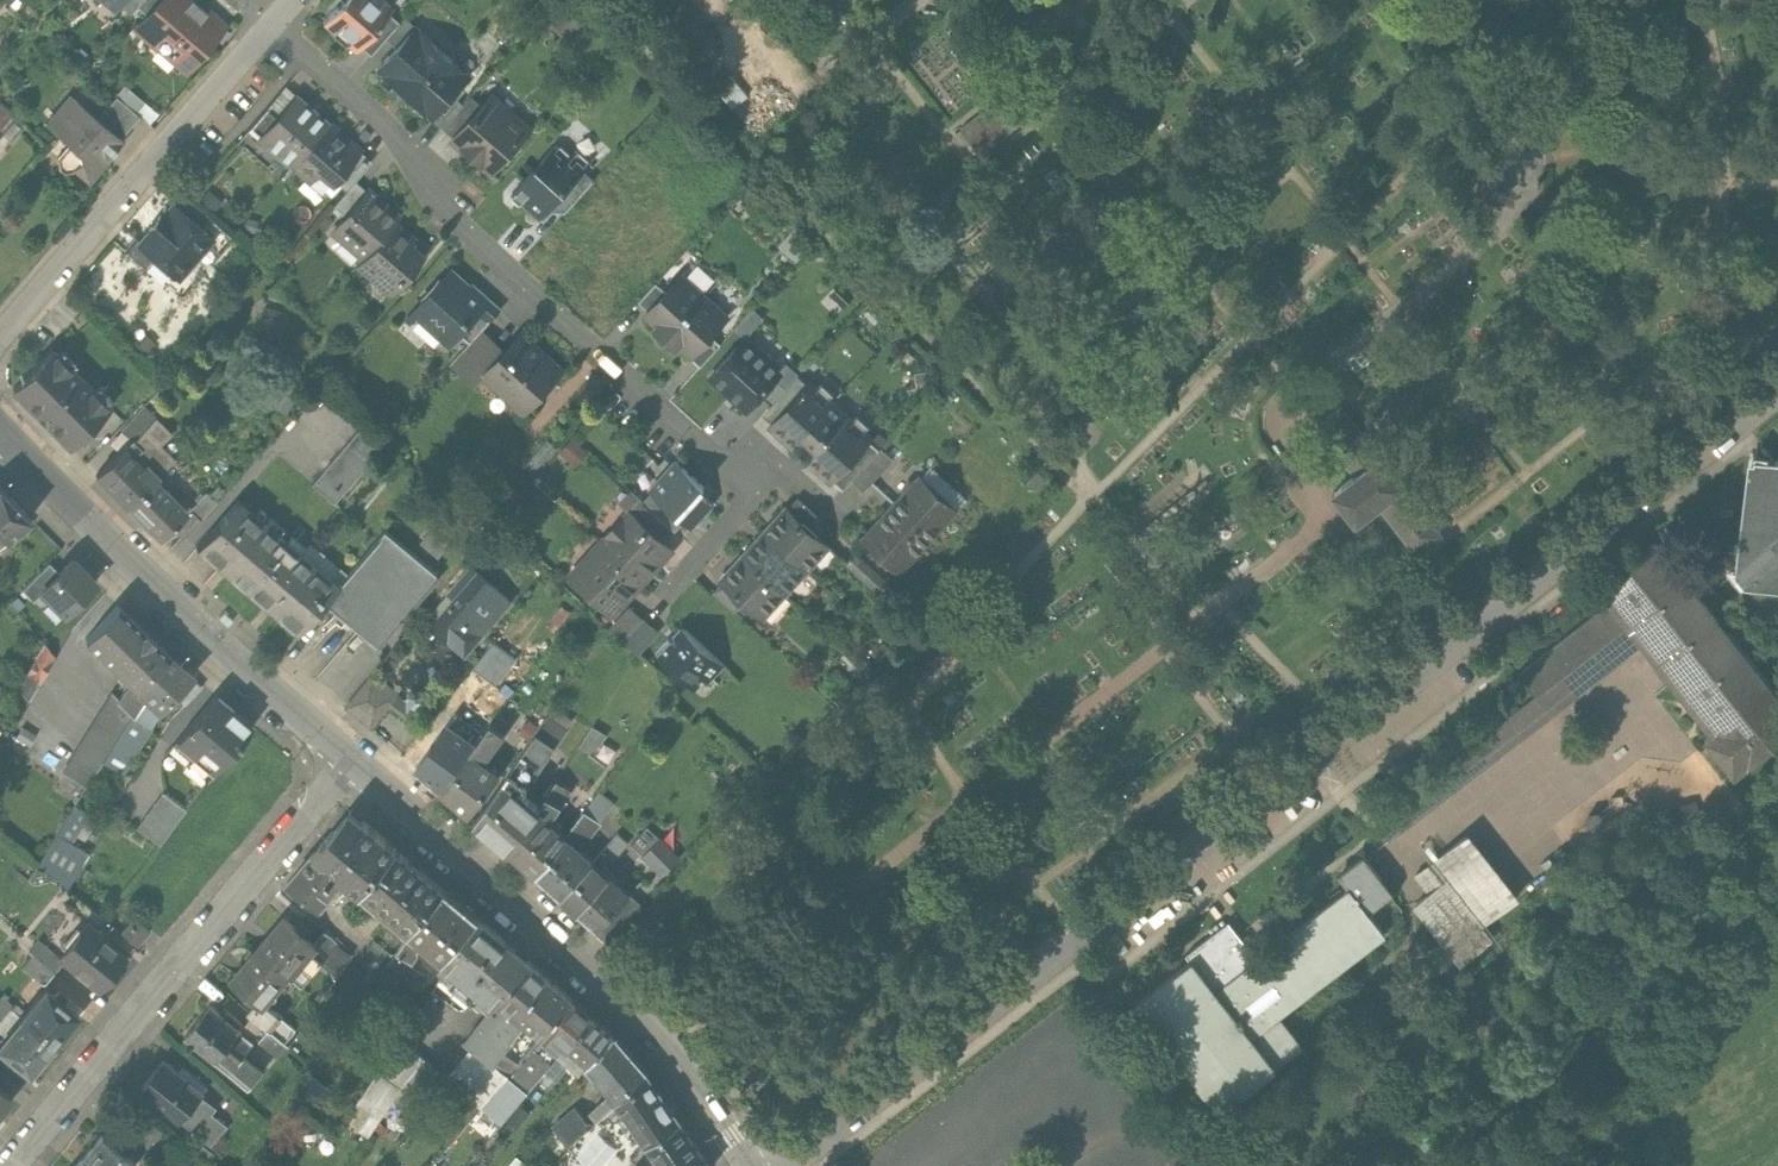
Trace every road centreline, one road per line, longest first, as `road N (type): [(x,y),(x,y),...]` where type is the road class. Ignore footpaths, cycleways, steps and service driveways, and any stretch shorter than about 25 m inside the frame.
road 1 (residential): [(1777,394),(793,1165)]
road 2 (residential): [(271,26),(396,130),(461,230),(721,463),(754,471)]
road 3 (tertiary): [(749,1165),(606,984),(352,763)]
road 4 (residential): [(12,1165),(352,763)]
road 5 (tertiary): [(352,763),(114,547),(0,431)]
road 6 (residential): [(0,334),(271,26)]
road 7 (residential): [(754,471),(751,496),(729,533),(666,597)]

